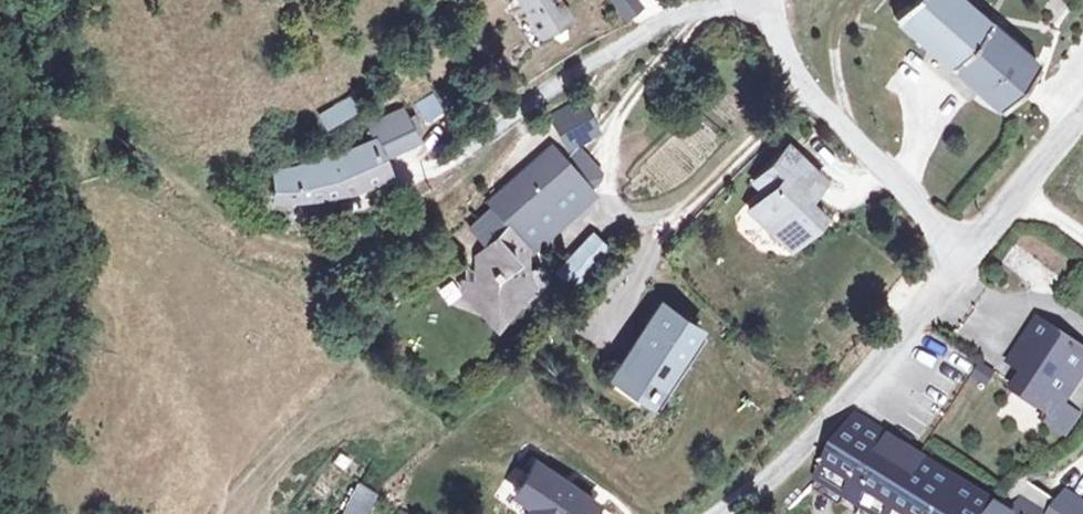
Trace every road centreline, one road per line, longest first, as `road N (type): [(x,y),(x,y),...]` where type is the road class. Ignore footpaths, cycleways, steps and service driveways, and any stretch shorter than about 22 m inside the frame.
road 1 (residential): [(470,170),(516,116),(623,43),(698,8),(742,5),(764,15),(807,90),(971,260)]
road 2 (track): [(0,132),(63,126),(93,133),(293,248),(356,241),(433,202),(470,170)]
road 3 (residential): [(723,513),(834,422),(971,260)]
road 4 (residential): [(971,260),(1082,123)]

